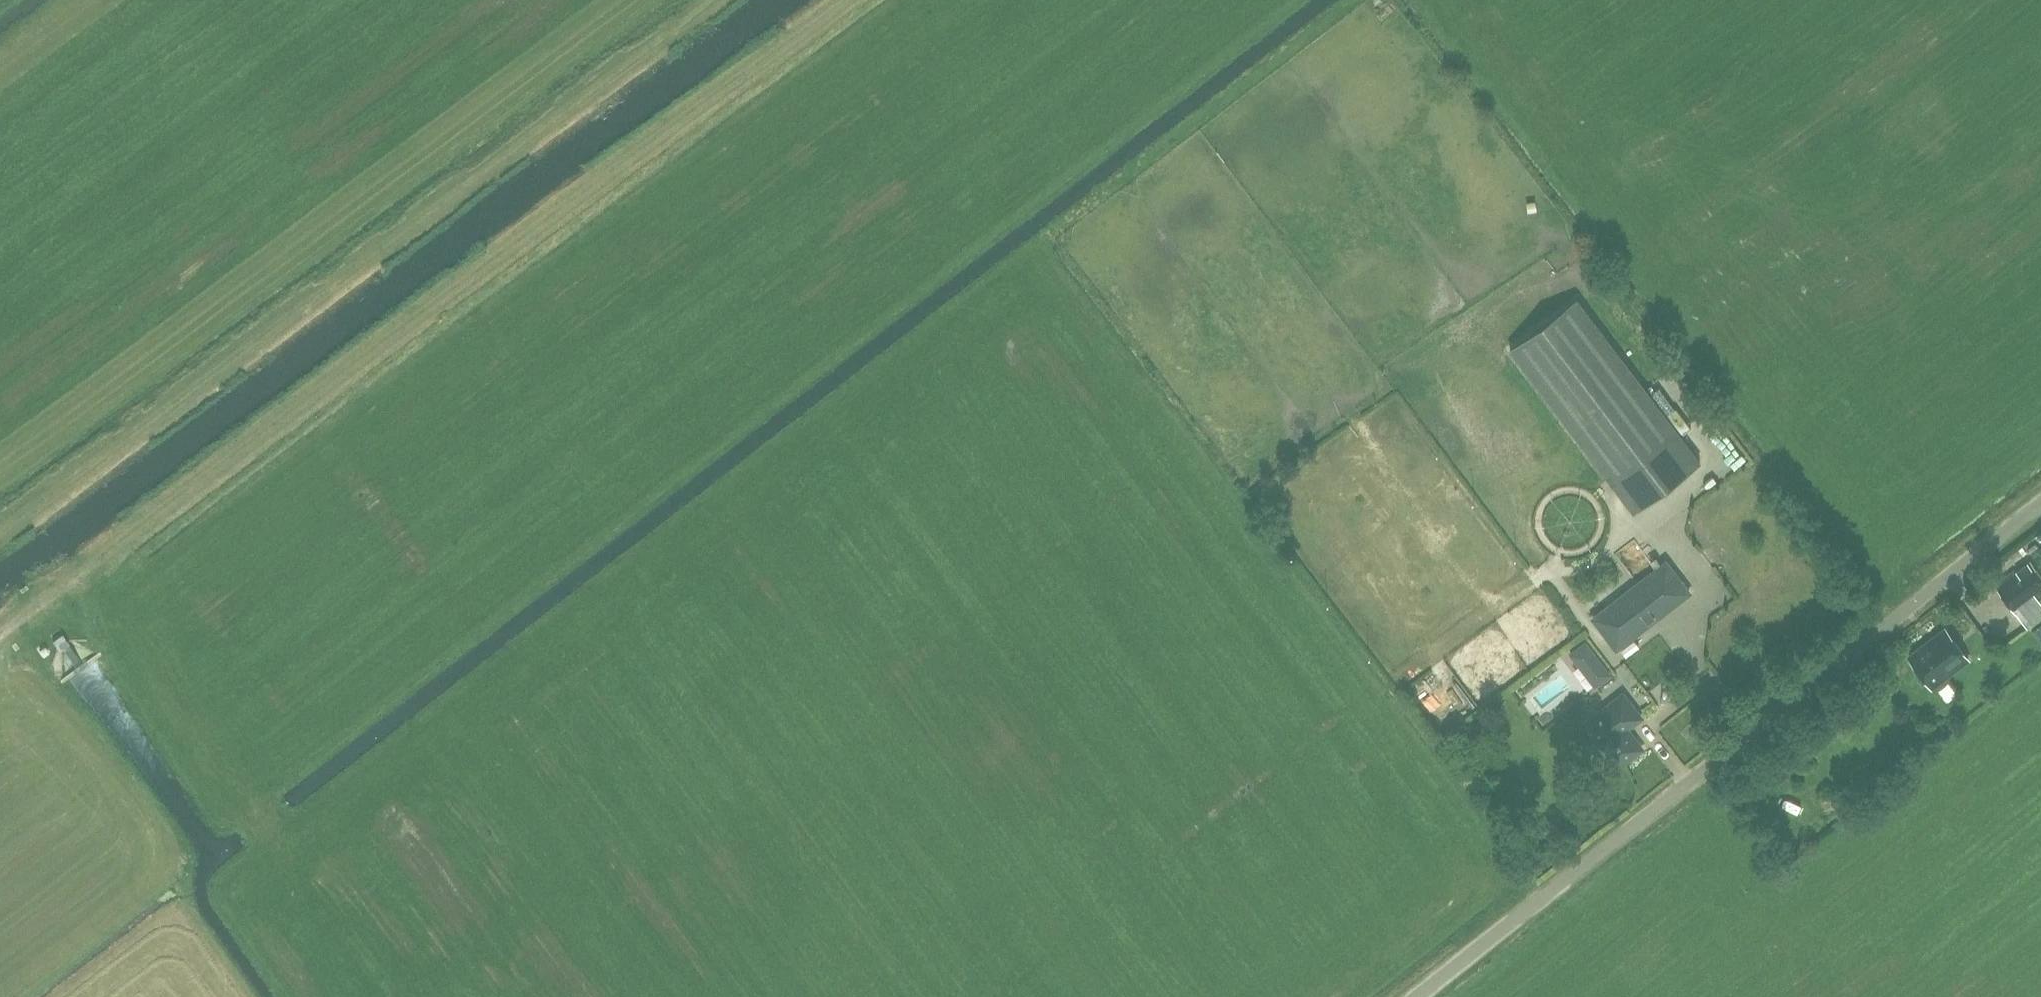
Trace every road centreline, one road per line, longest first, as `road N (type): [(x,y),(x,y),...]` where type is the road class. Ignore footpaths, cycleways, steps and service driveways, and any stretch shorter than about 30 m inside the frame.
road 1 (track): [(94,565),(840,0)]
road 2 (unclassified): [(1416,996),(2040,503)]

